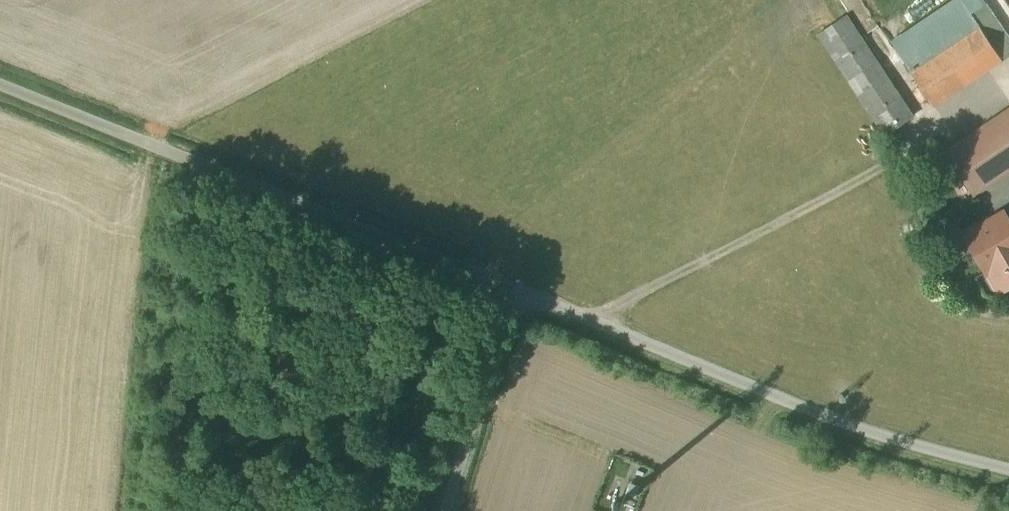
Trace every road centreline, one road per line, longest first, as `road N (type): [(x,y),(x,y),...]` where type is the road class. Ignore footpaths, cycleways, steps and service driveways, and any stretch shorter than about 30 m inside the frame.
road 1 (unclassified): [(0,82),(514,291)]
road 2 (unclassified): [(514,291),(808,413),(1008,471)]
road 3 (unclassified): [(514,291),(445,510)]

